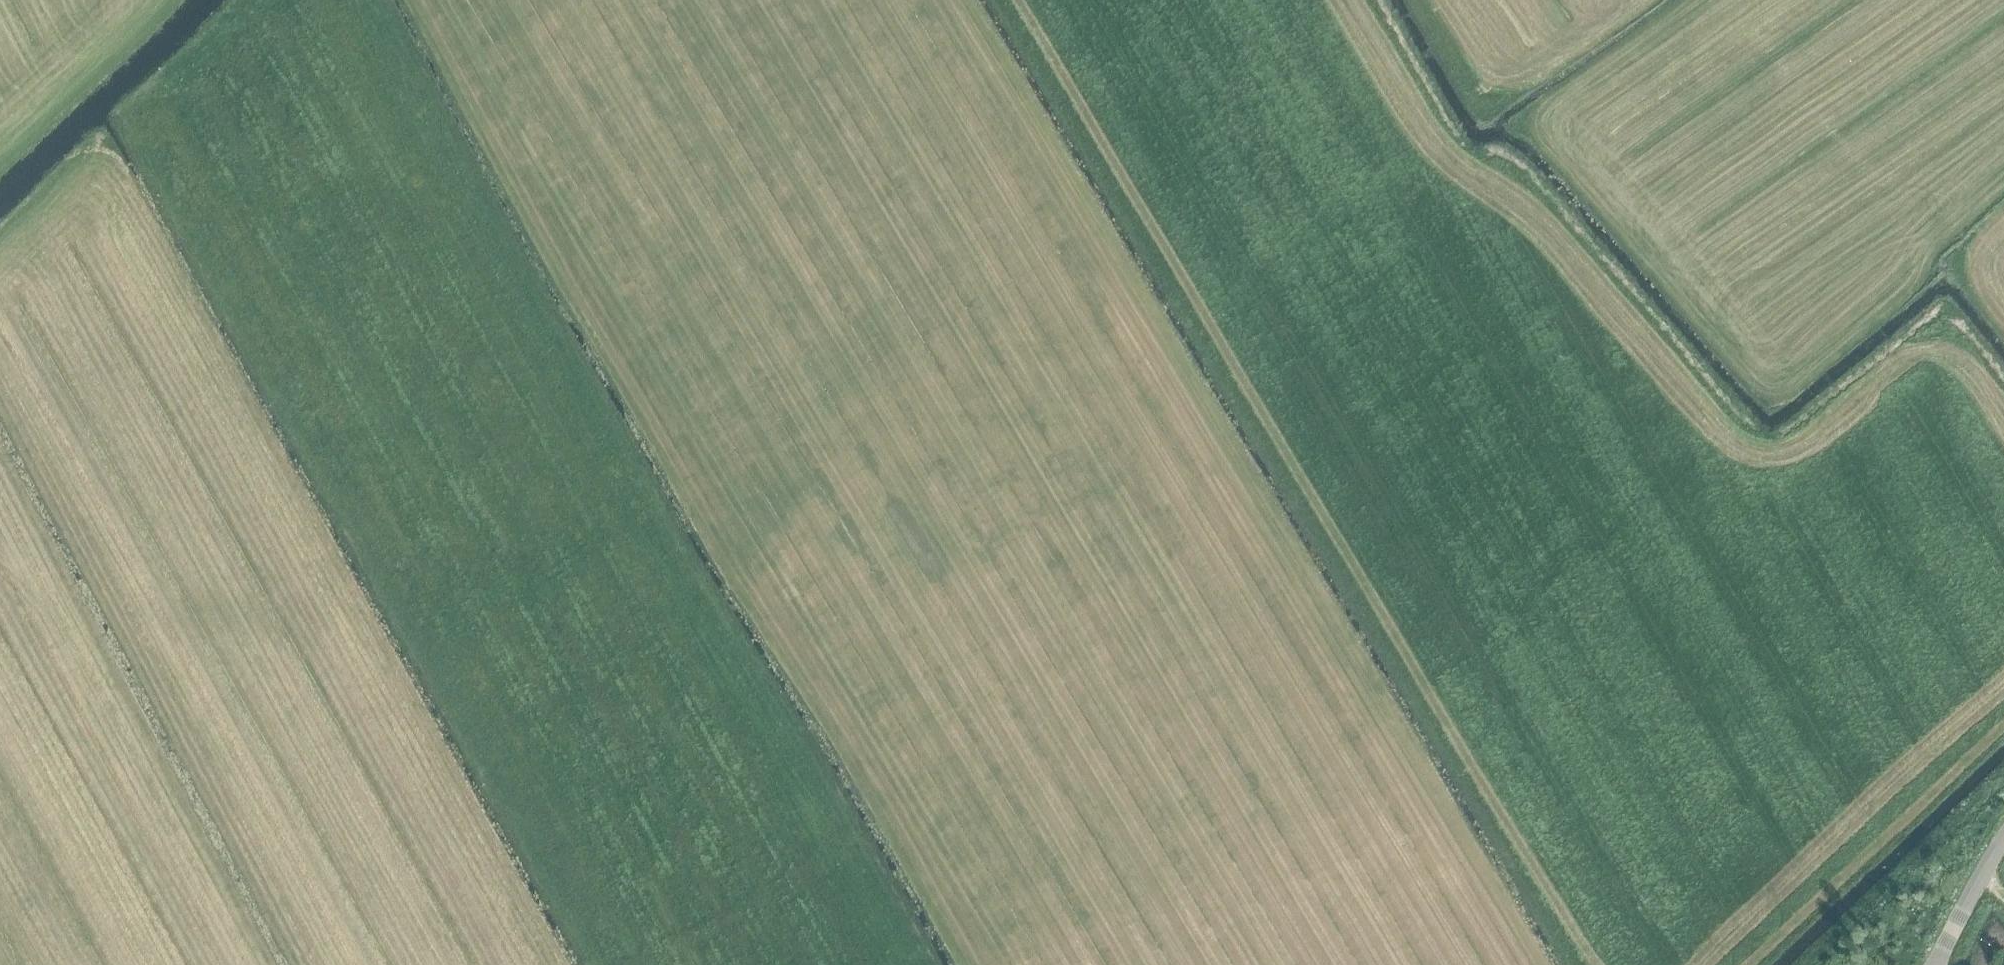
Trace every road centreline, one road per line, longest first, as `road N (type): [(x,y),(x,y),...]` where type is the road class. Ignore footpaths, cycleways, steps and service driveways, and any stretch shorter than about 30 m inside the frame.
road 1 (unclassified): [(1936,964),(2003,838)]

